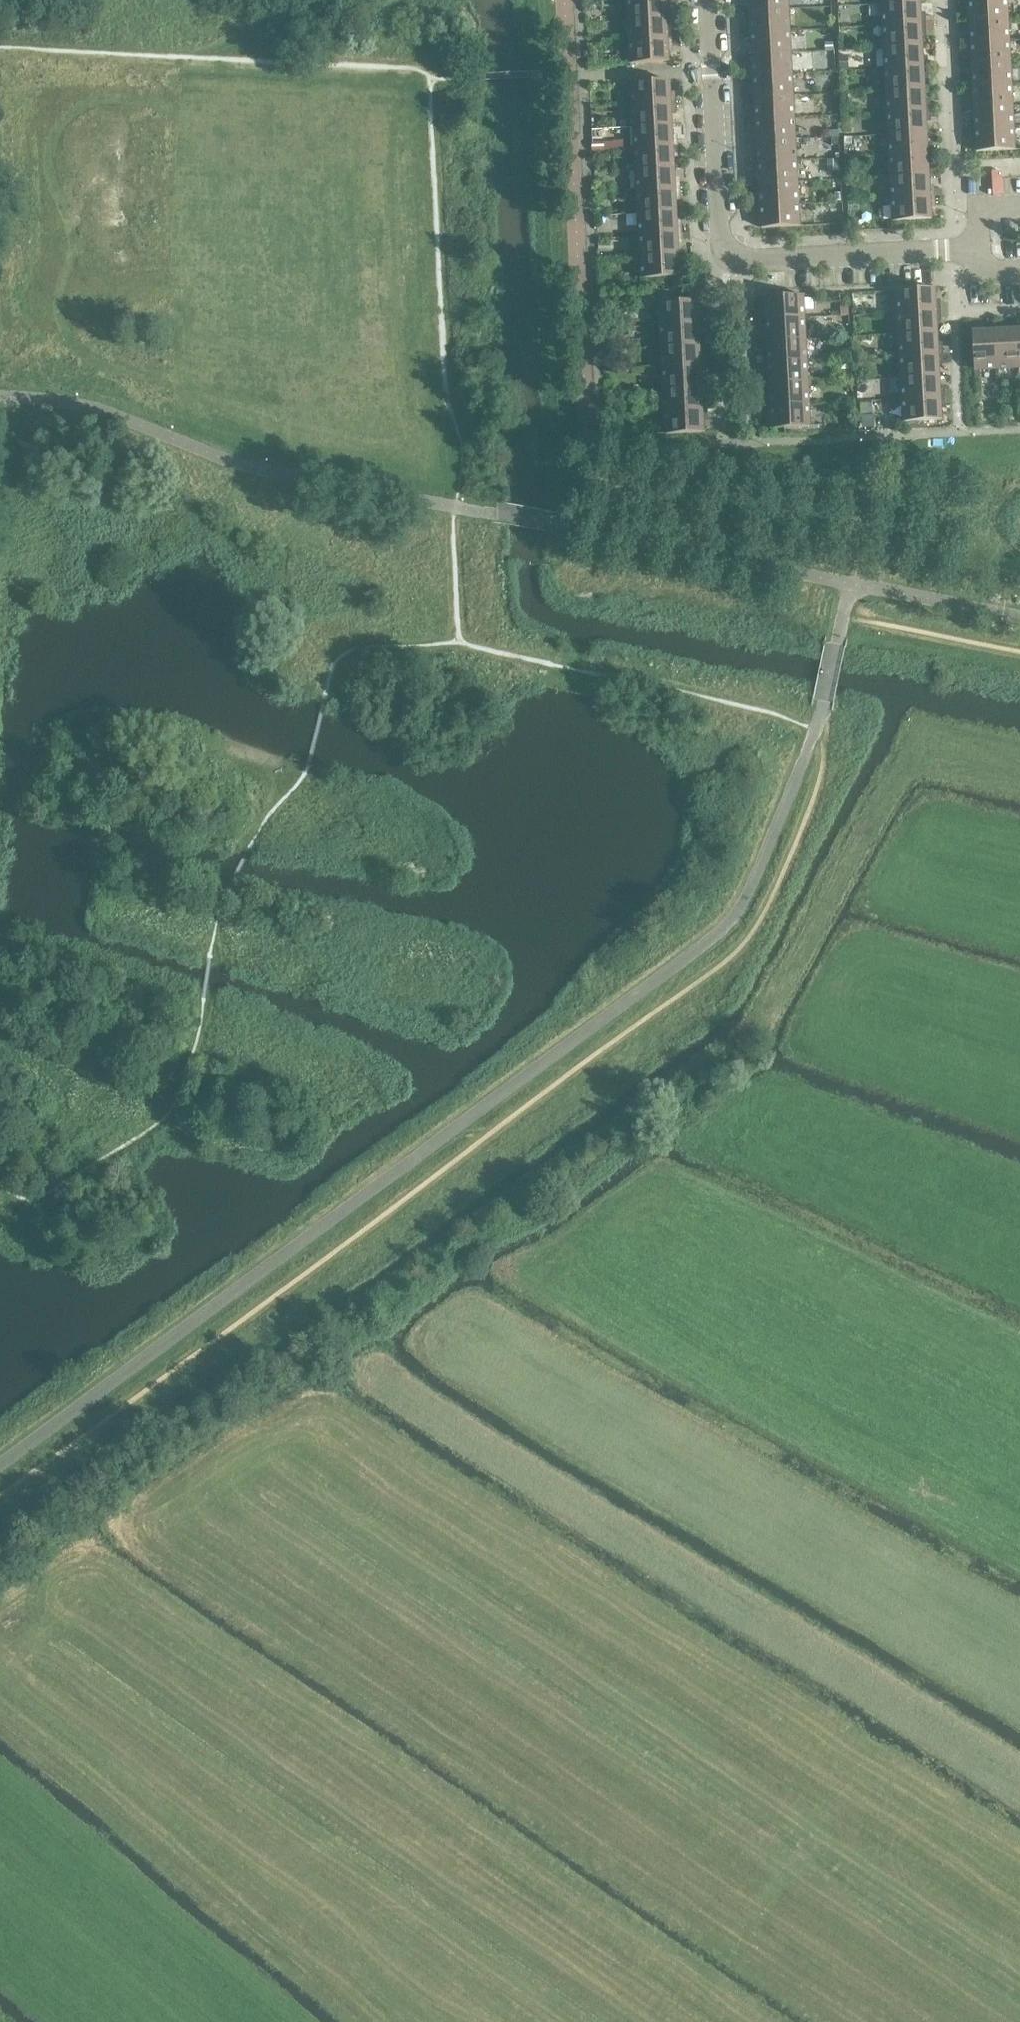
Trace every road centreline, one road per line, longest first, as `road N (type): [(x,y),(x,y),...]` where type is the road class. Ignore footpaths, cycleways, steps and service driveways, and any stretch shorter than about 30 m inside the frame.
road 1 (residential): [(959,243),(716,256),(701,0)]

